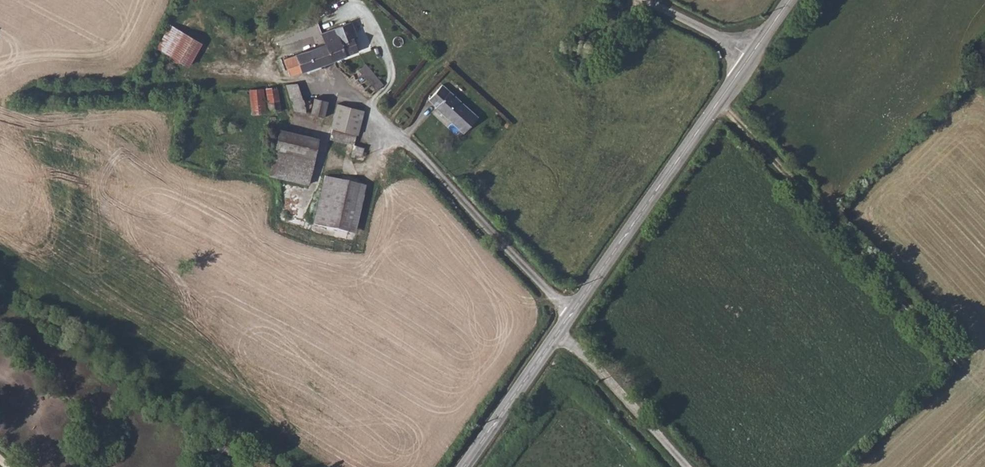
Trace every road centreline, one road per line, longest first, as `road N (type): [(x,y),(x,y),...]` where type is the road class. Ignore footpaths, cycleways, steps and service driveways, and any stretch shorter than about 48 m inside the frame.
road 1 (unclassified): [(951,354),(717,110)]
road 2 (unclassified): [(571,314),(385,121)]
road 3 (tertiary): [(717,110),(571,314)]
road 4 (residential): [(558,335),(684,466)]
road 5 (tertiary): [(558,335),(463,466)]
road 6 (unclassified): [(750,61),(643,0)]

